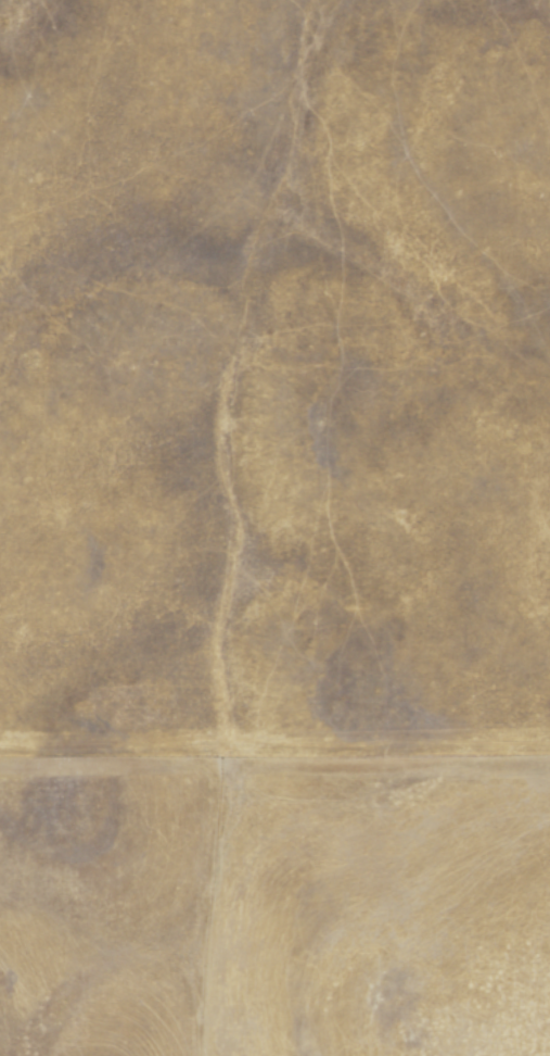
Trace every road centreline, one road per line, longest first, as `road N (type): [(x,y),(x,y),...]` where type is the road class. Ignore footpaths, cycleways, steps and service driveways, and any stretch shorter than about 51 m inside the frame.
road 1 (track): [(0,765),(549,768)]

